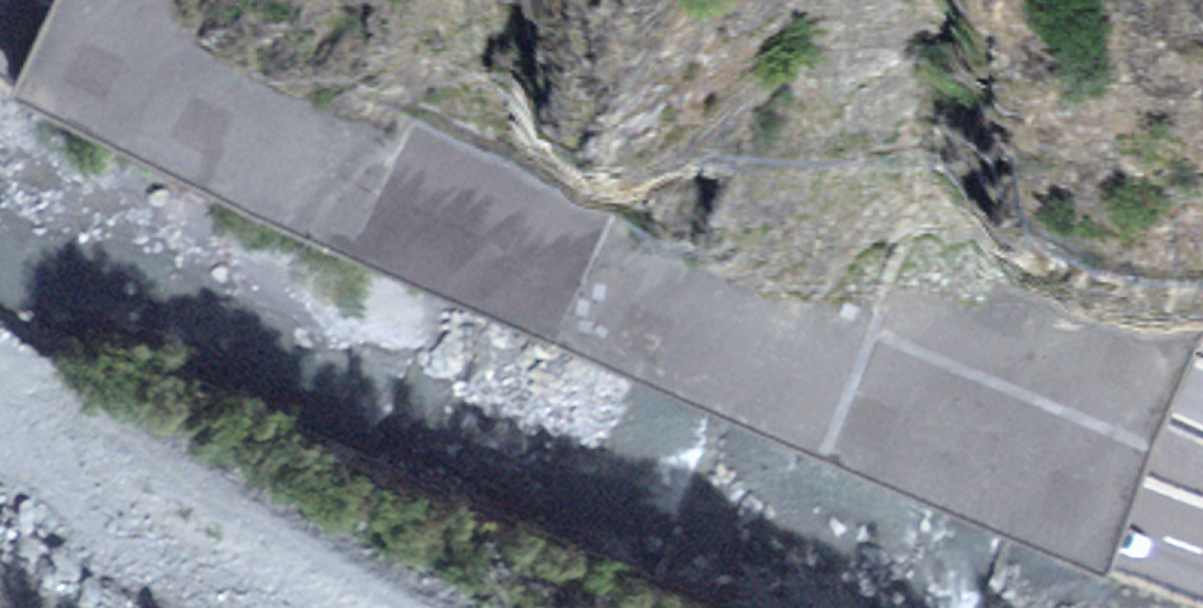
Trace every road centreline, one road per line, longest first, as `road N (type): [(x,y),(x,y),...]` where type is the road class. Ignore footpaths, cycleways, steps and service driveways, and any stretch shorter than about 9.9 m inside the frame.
road 1 (primary): [(0,26),(630,316),(1202,550)]
road 2 (primary): [(1202,397),(325,0)]

